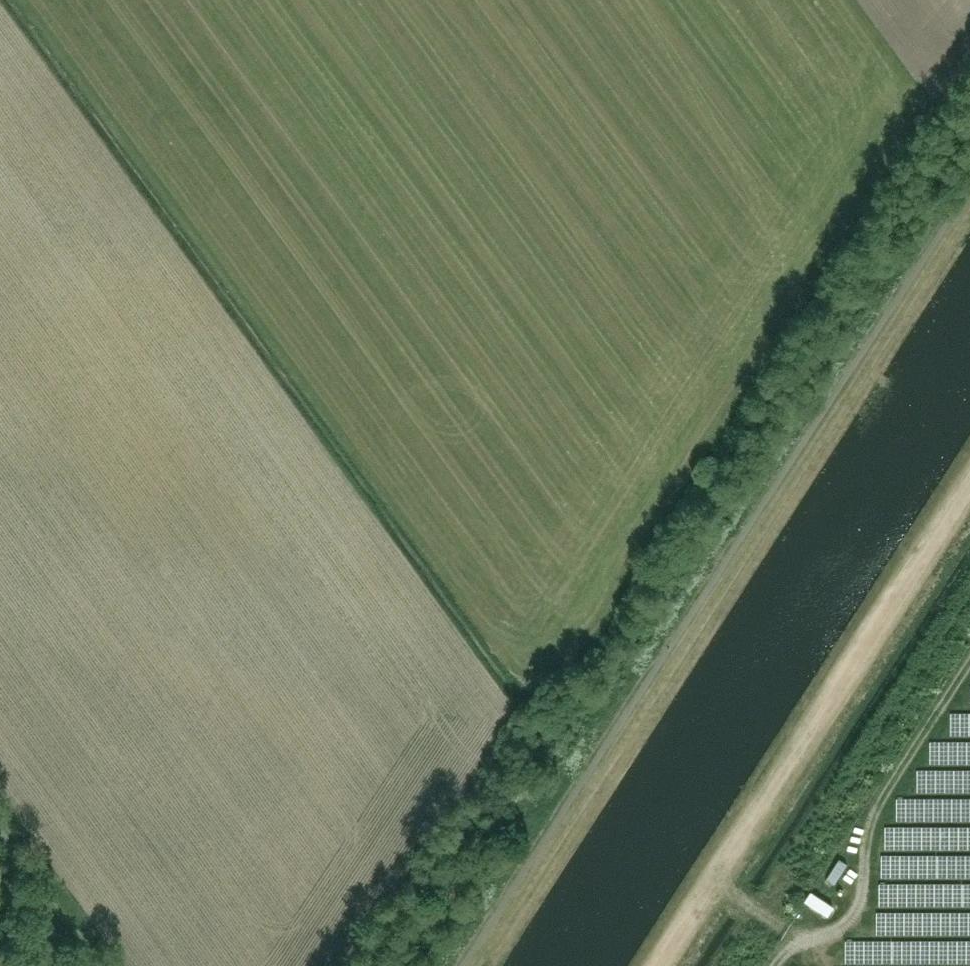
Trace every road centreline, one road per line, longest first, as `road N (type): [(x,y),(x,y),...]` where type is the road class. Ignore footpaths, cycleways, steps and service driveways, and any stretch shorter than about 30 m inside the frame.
road 1 (track): [(969,224),(484,965)]
road 2 (track): [(969,486),(659,965)]

